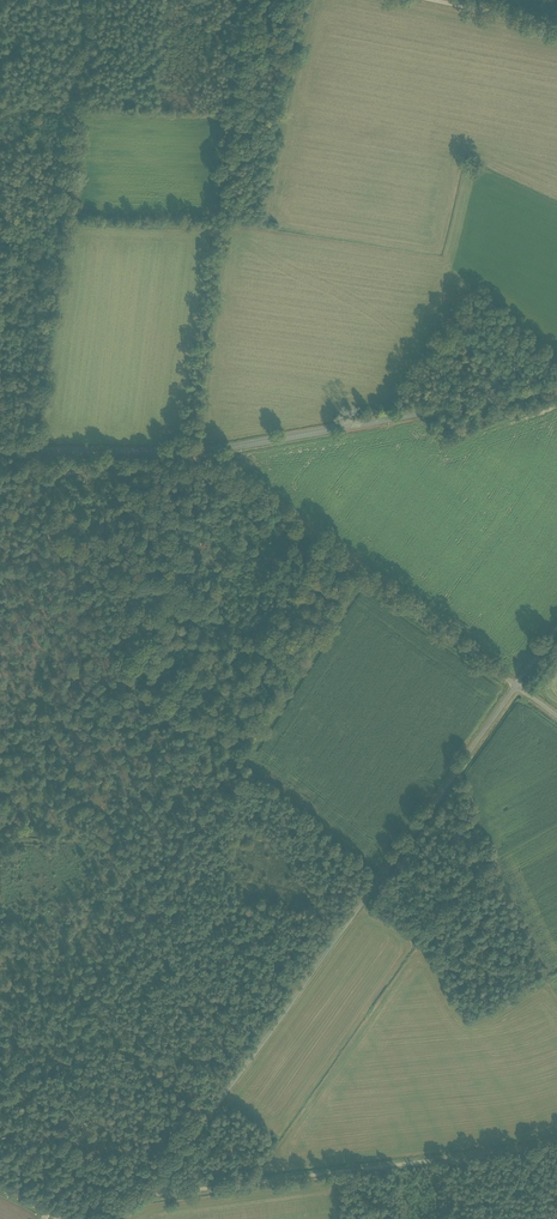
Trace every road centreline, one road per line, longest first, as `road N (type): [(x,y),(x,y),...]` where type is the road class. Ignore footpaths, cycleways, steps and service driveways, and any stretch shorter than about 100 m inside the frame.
road 1 (unclassified): [(516,686),(159,1196)]
road 2 (unclassified): [(556,1140),(159,1196)]
road 3 (unclassified): [(516,686),(206,452)]
road 4 (tertiary): [(556,386),(206,452)]
road 5 (tertiary): [(206,452),(0,450)]
road 6 (unclassified): [(556,24),(436,0)]

